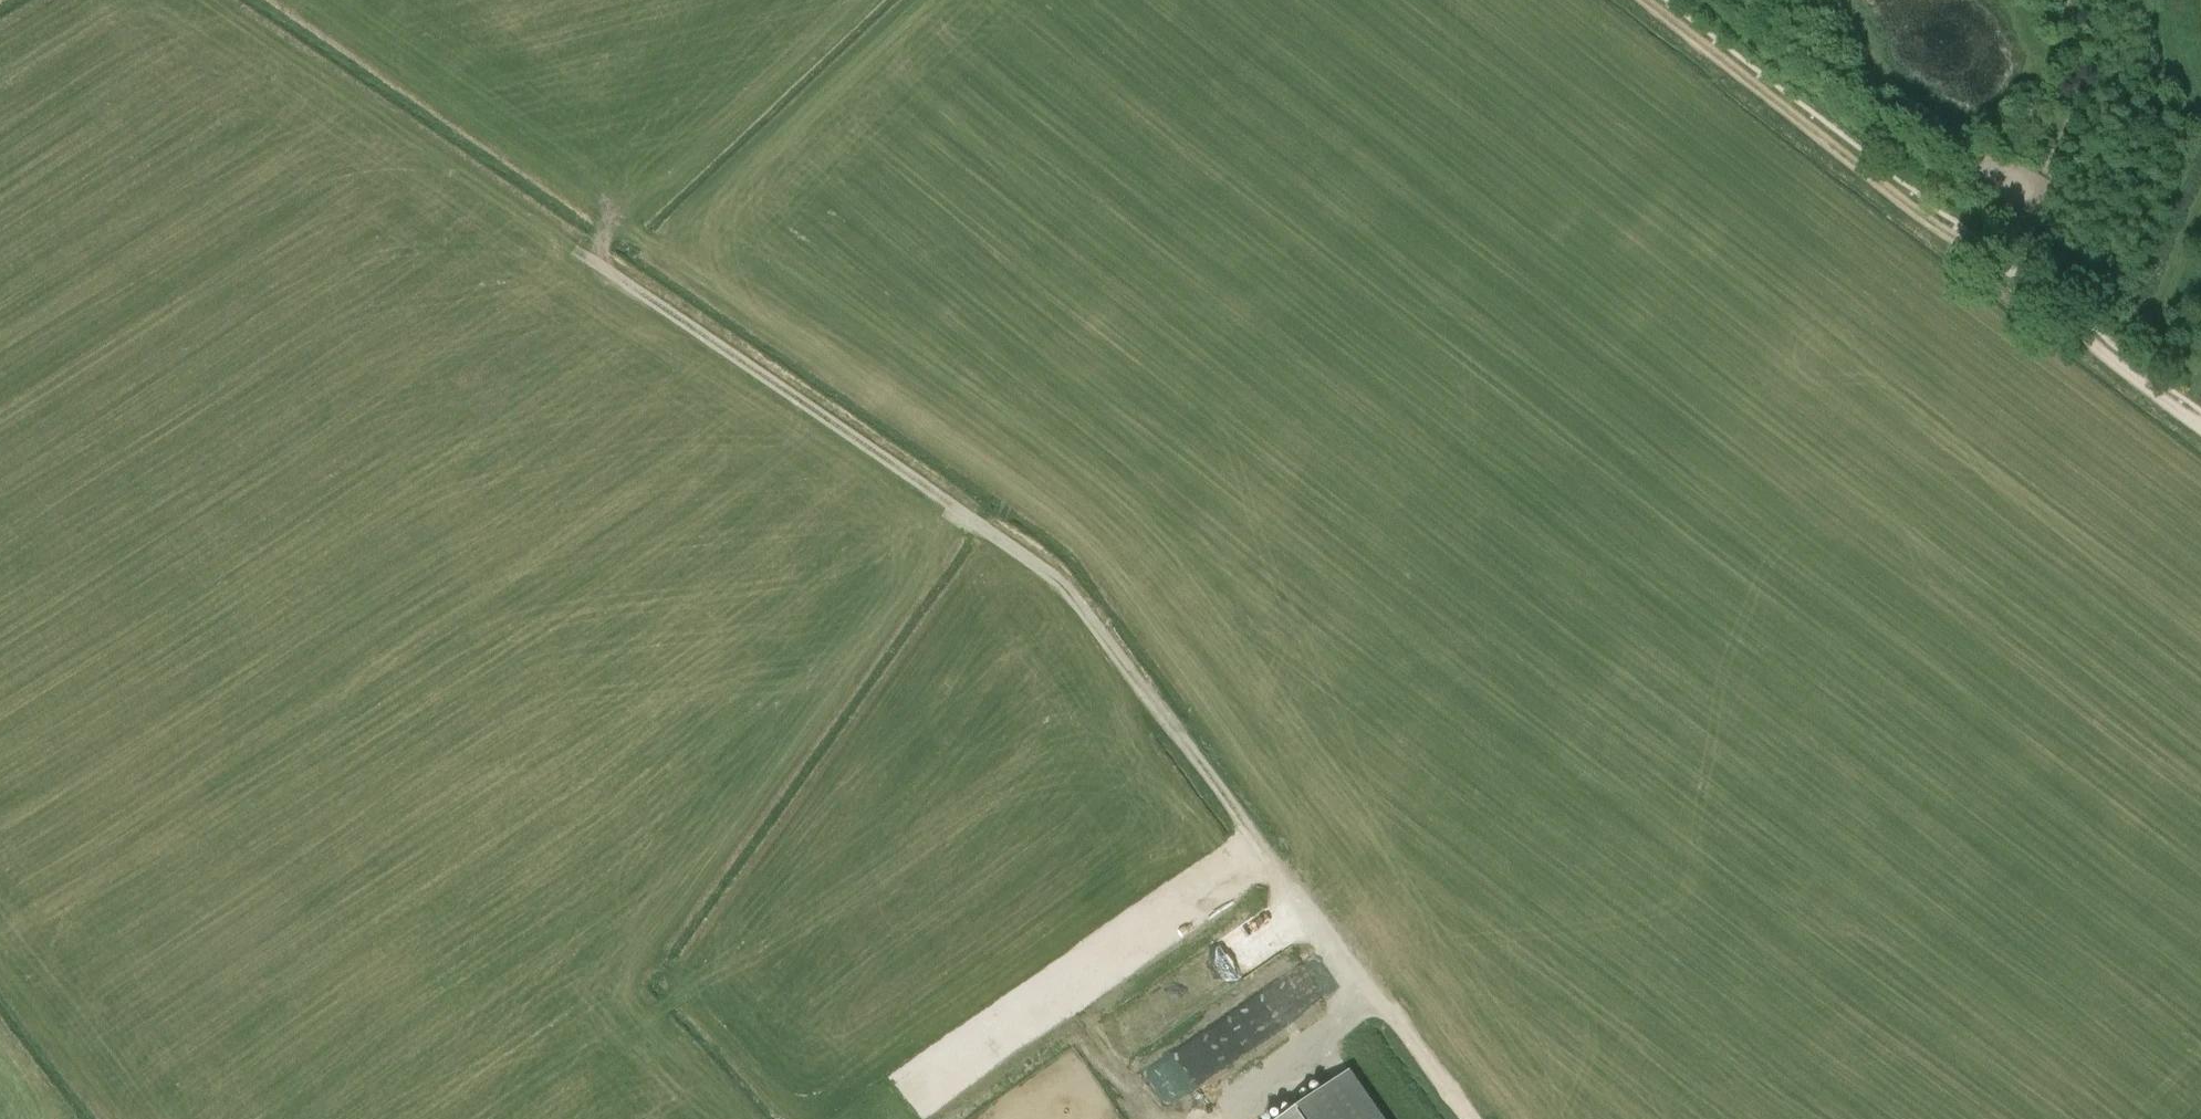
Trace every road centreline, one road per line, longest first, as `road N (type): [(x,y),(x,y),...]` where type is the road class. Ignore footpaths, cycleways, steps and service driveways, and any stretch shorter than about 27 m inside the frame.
road 1 (track): [(1657,0),(2000,263)]
road 2 (track): [(2000,263),(2200,419)]

